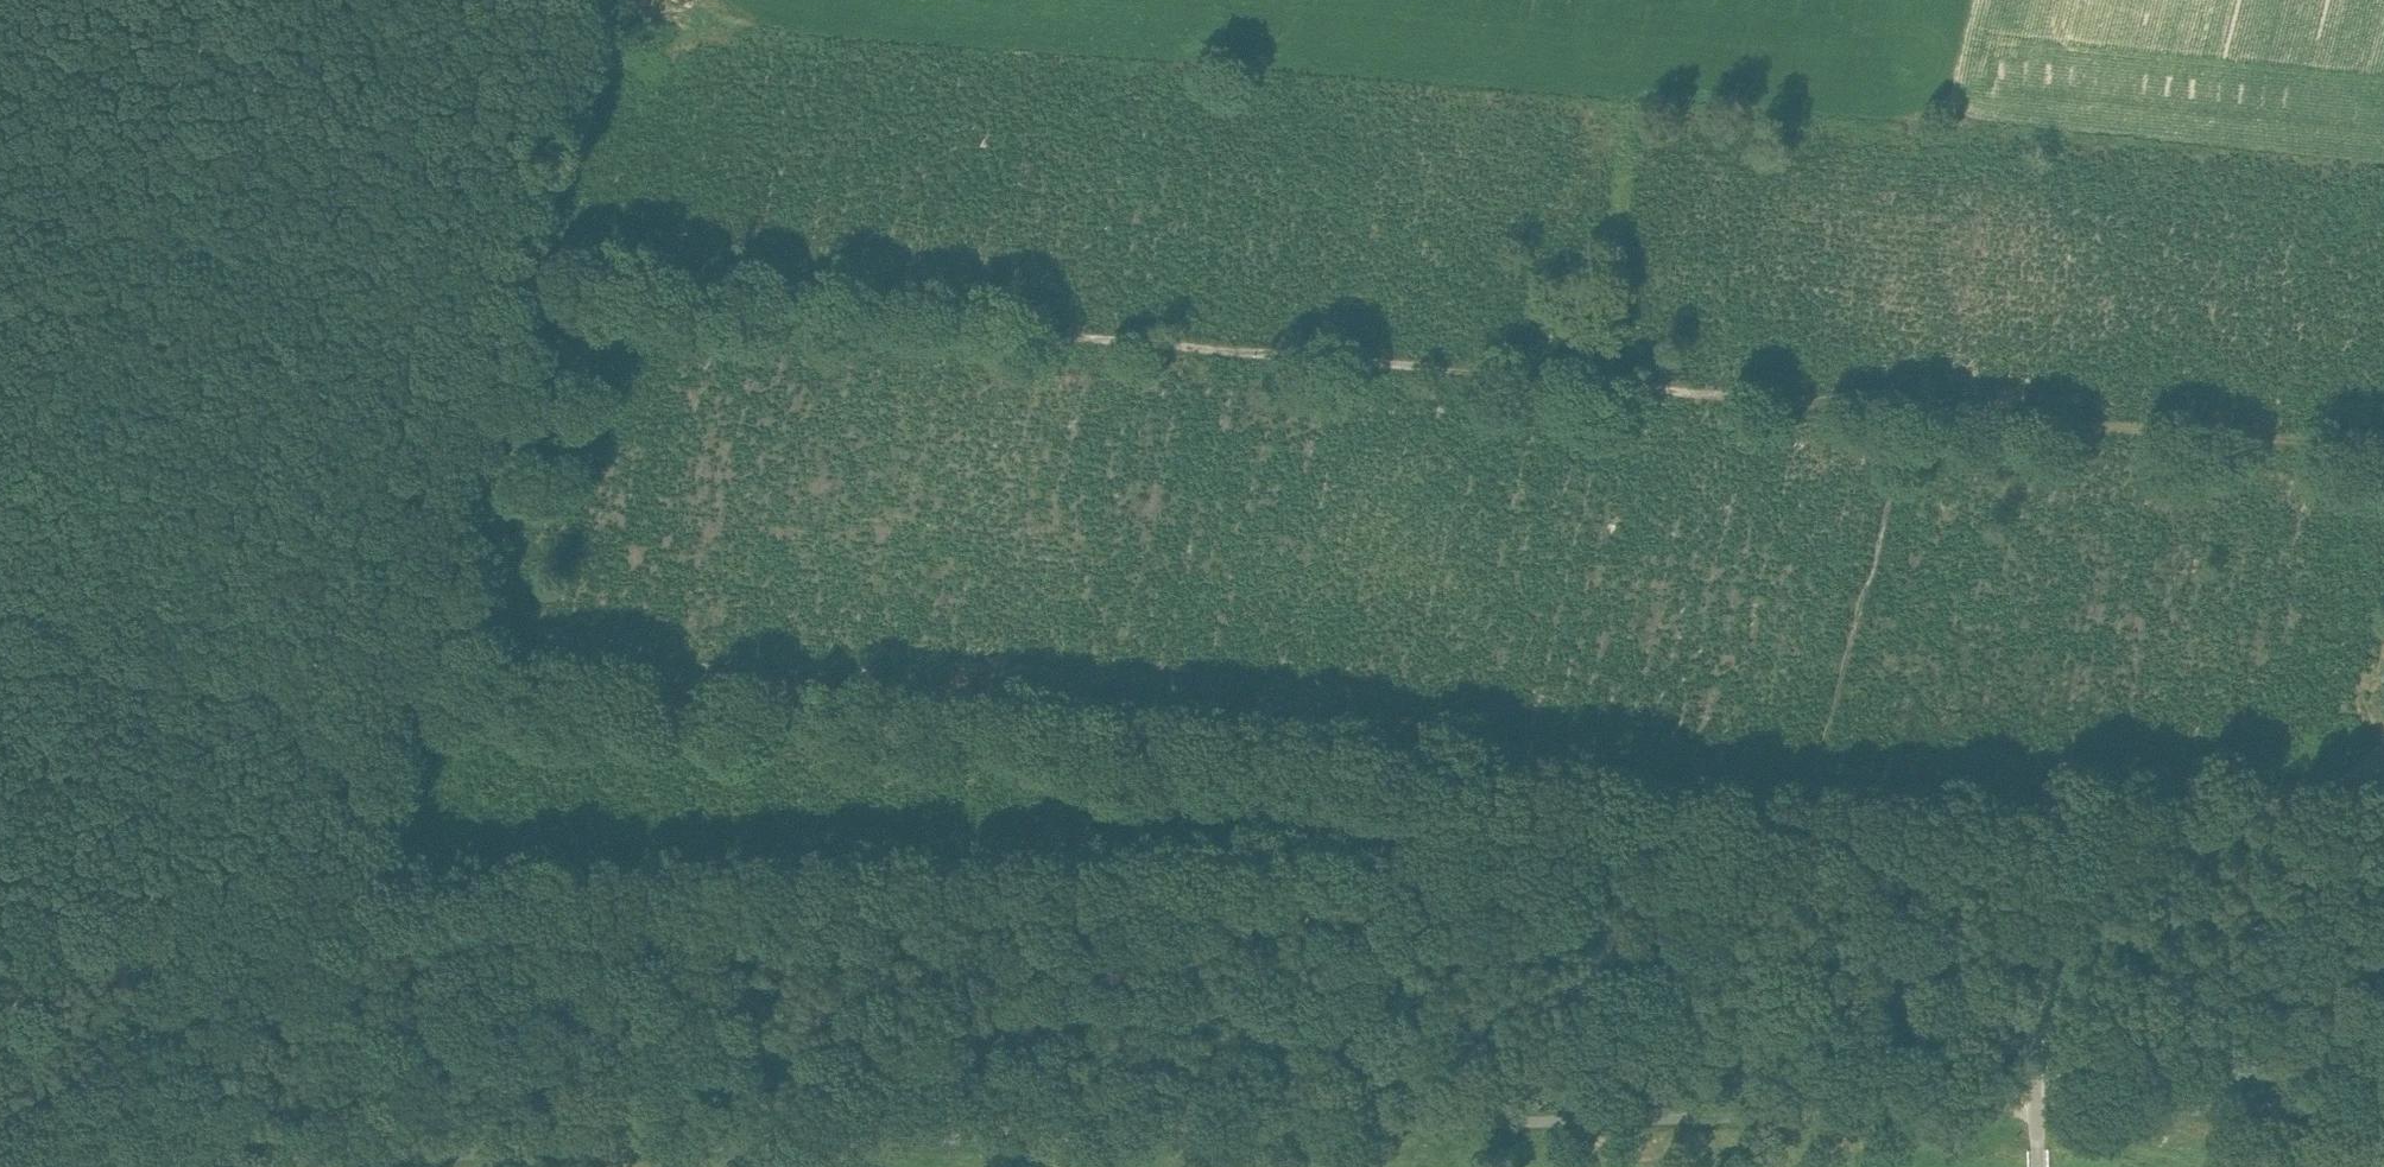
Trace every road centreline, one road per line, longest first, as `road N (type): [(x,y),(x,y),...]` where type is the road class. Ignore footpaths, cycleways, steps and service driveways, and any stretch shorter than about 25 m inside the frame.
road 1 (track): [(2383,451),(530,282)]
road 2 (unclassified): [(2040,1166),(2035,1022),(2043,977),(2087,904),(2148,856),(2383,754)]

